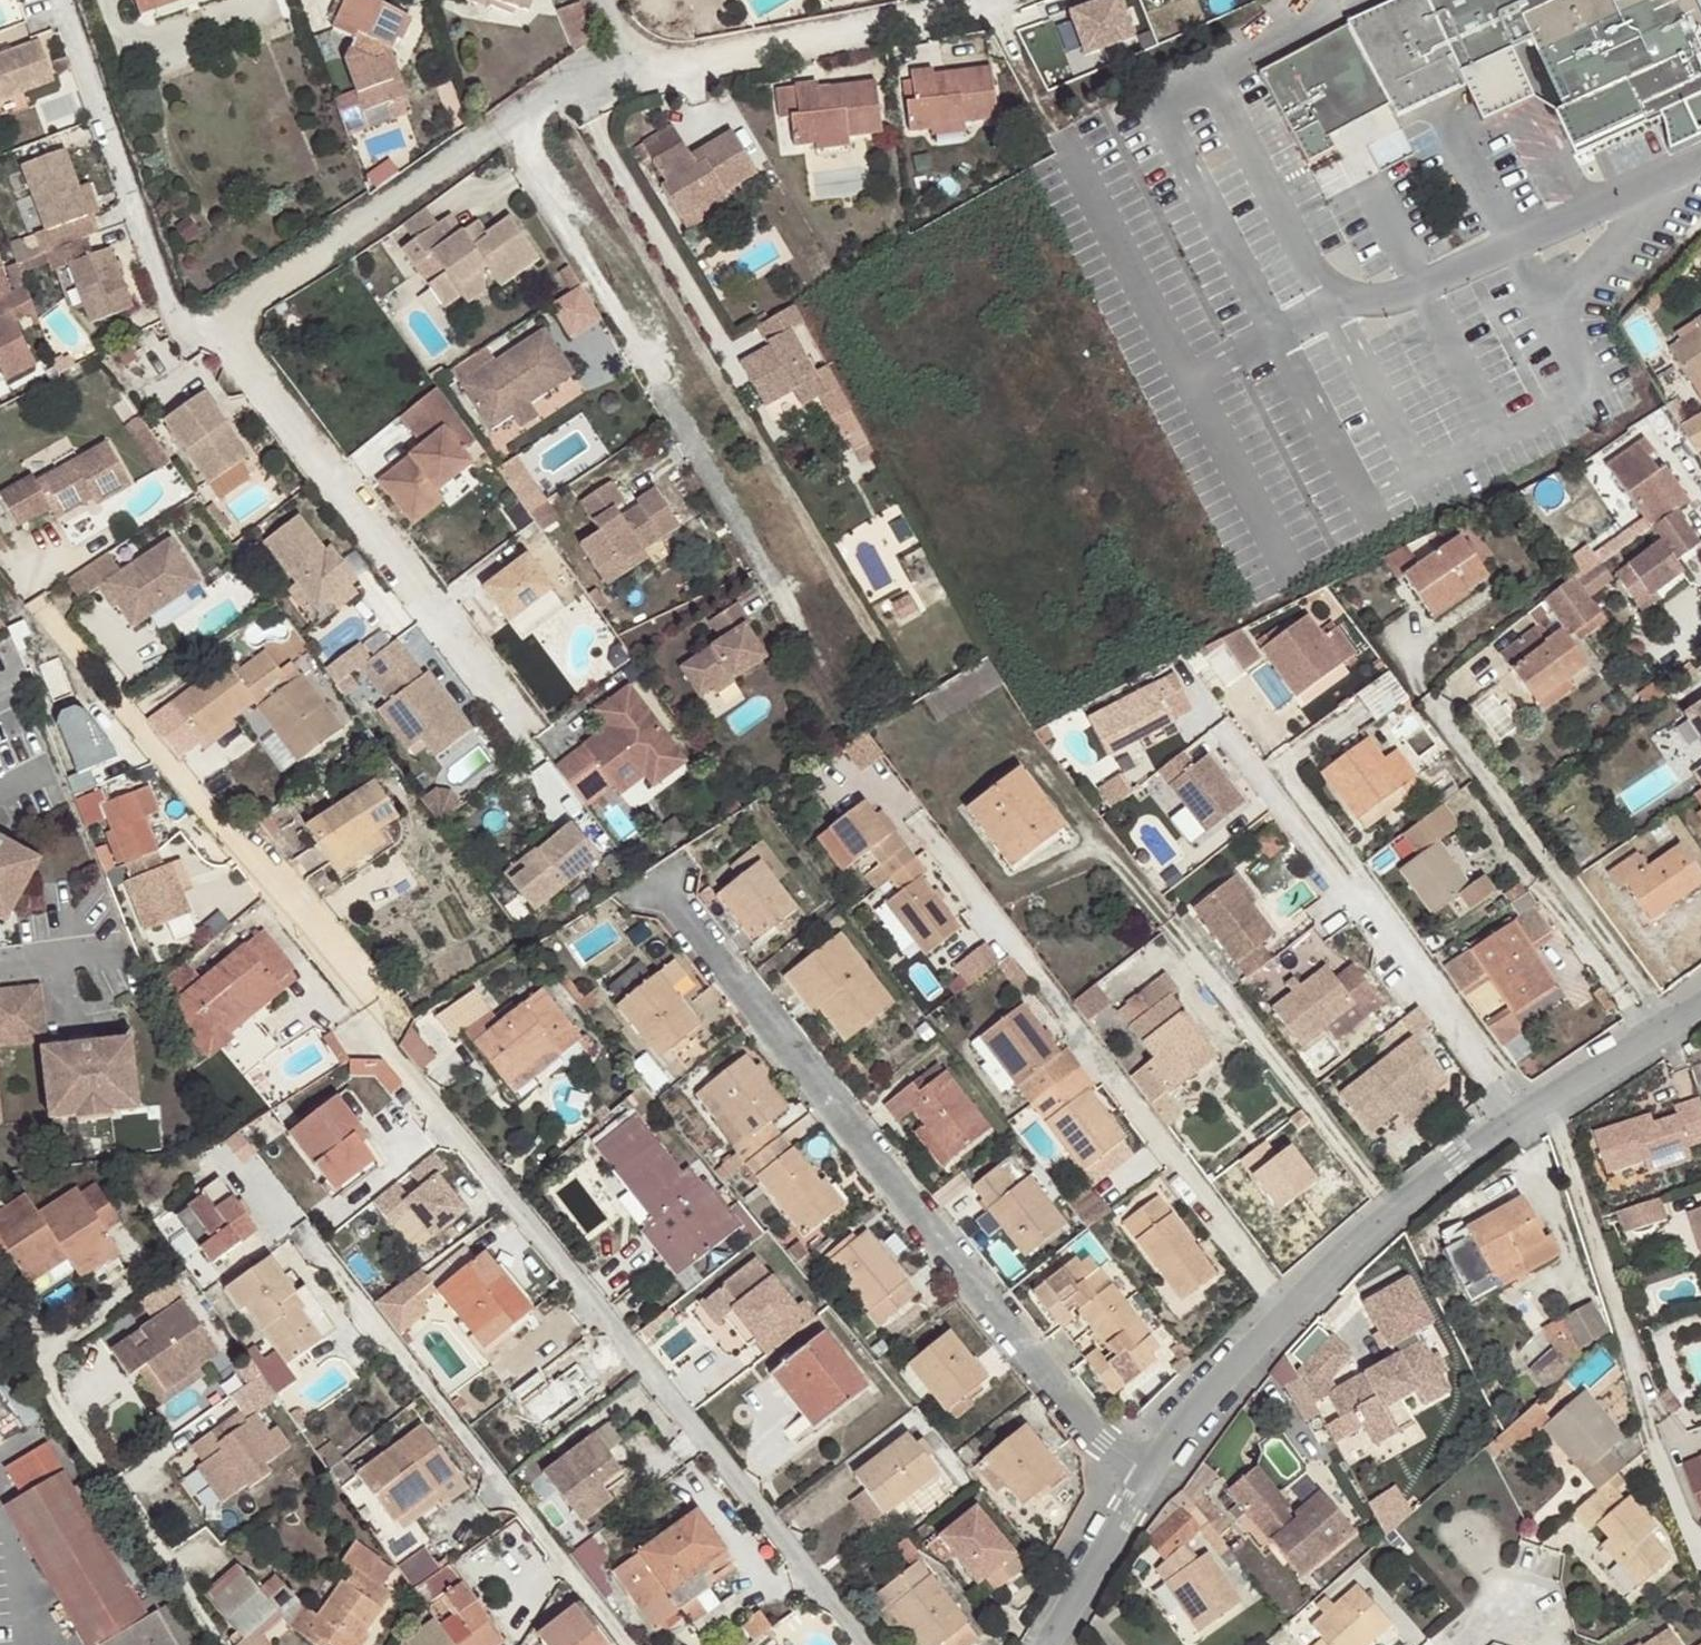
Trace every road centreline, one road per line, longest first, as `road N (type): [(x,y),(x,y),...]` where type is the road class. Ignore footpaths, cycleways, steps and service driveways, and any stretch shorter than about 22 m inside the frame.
road 1 (residential): [(45,612),(379,1007),(384,1045),(862,1644)]
road 2 (residential): [(698,918),(1144,1483)]
road 3 (residential): [(914,826),(1290,1309)]
road 4 (residential): [(826,644),(514,131)]
road 5 (residential): [(314,1249),(628,1644)]
road 6 (residential): [(508,713),(208,322)]
road 7 (residential): [(1225,735),(1518,1126)]
road 8 (residential): [(1542,1109),(1700,1553)]
road 9 (residential): [(1542,1109),(1288,775)]
road 10 (residential): [(1676,1028),(1431,696)]
road 11 (residential): [(208,322),(181,340),(62,0)]
road 12 (residential): [(992,4),(627,60)]
road 13 (residential): [(1167,922),(1394,1210)]
road 14 (residential): [(514,131),(208,322)]
road 15 (residential): [(42,1366),(214,1644)]
road 16 (residential): [(1144,1483),(1290,1309)]
road 17 (residential): [(1053,1644),(1144,1483)]
road 18 (residential): [(1542,1109),(1676,1028)]
road 19 (residential): [(1394,1210),(1518,1126)]
road 20 (residential): [(1290,1309),(1394,1210)]
road 21 (residential): [(627,60),(514,131)]

